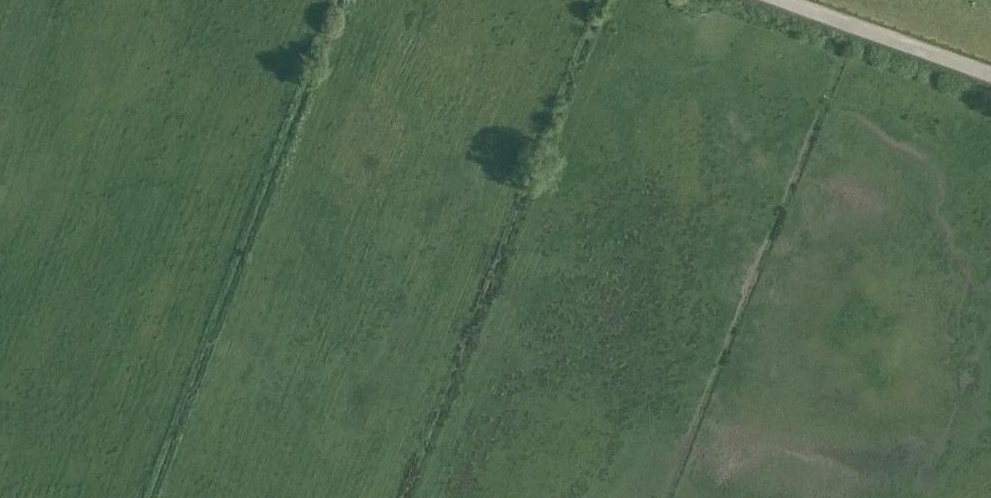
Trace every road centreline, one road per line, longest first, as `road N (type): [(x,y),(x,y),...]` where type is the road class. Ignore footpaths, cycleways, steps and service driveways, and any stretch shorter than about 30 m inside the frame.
road 1 (unclassified): [(990,75),(780,0)]

